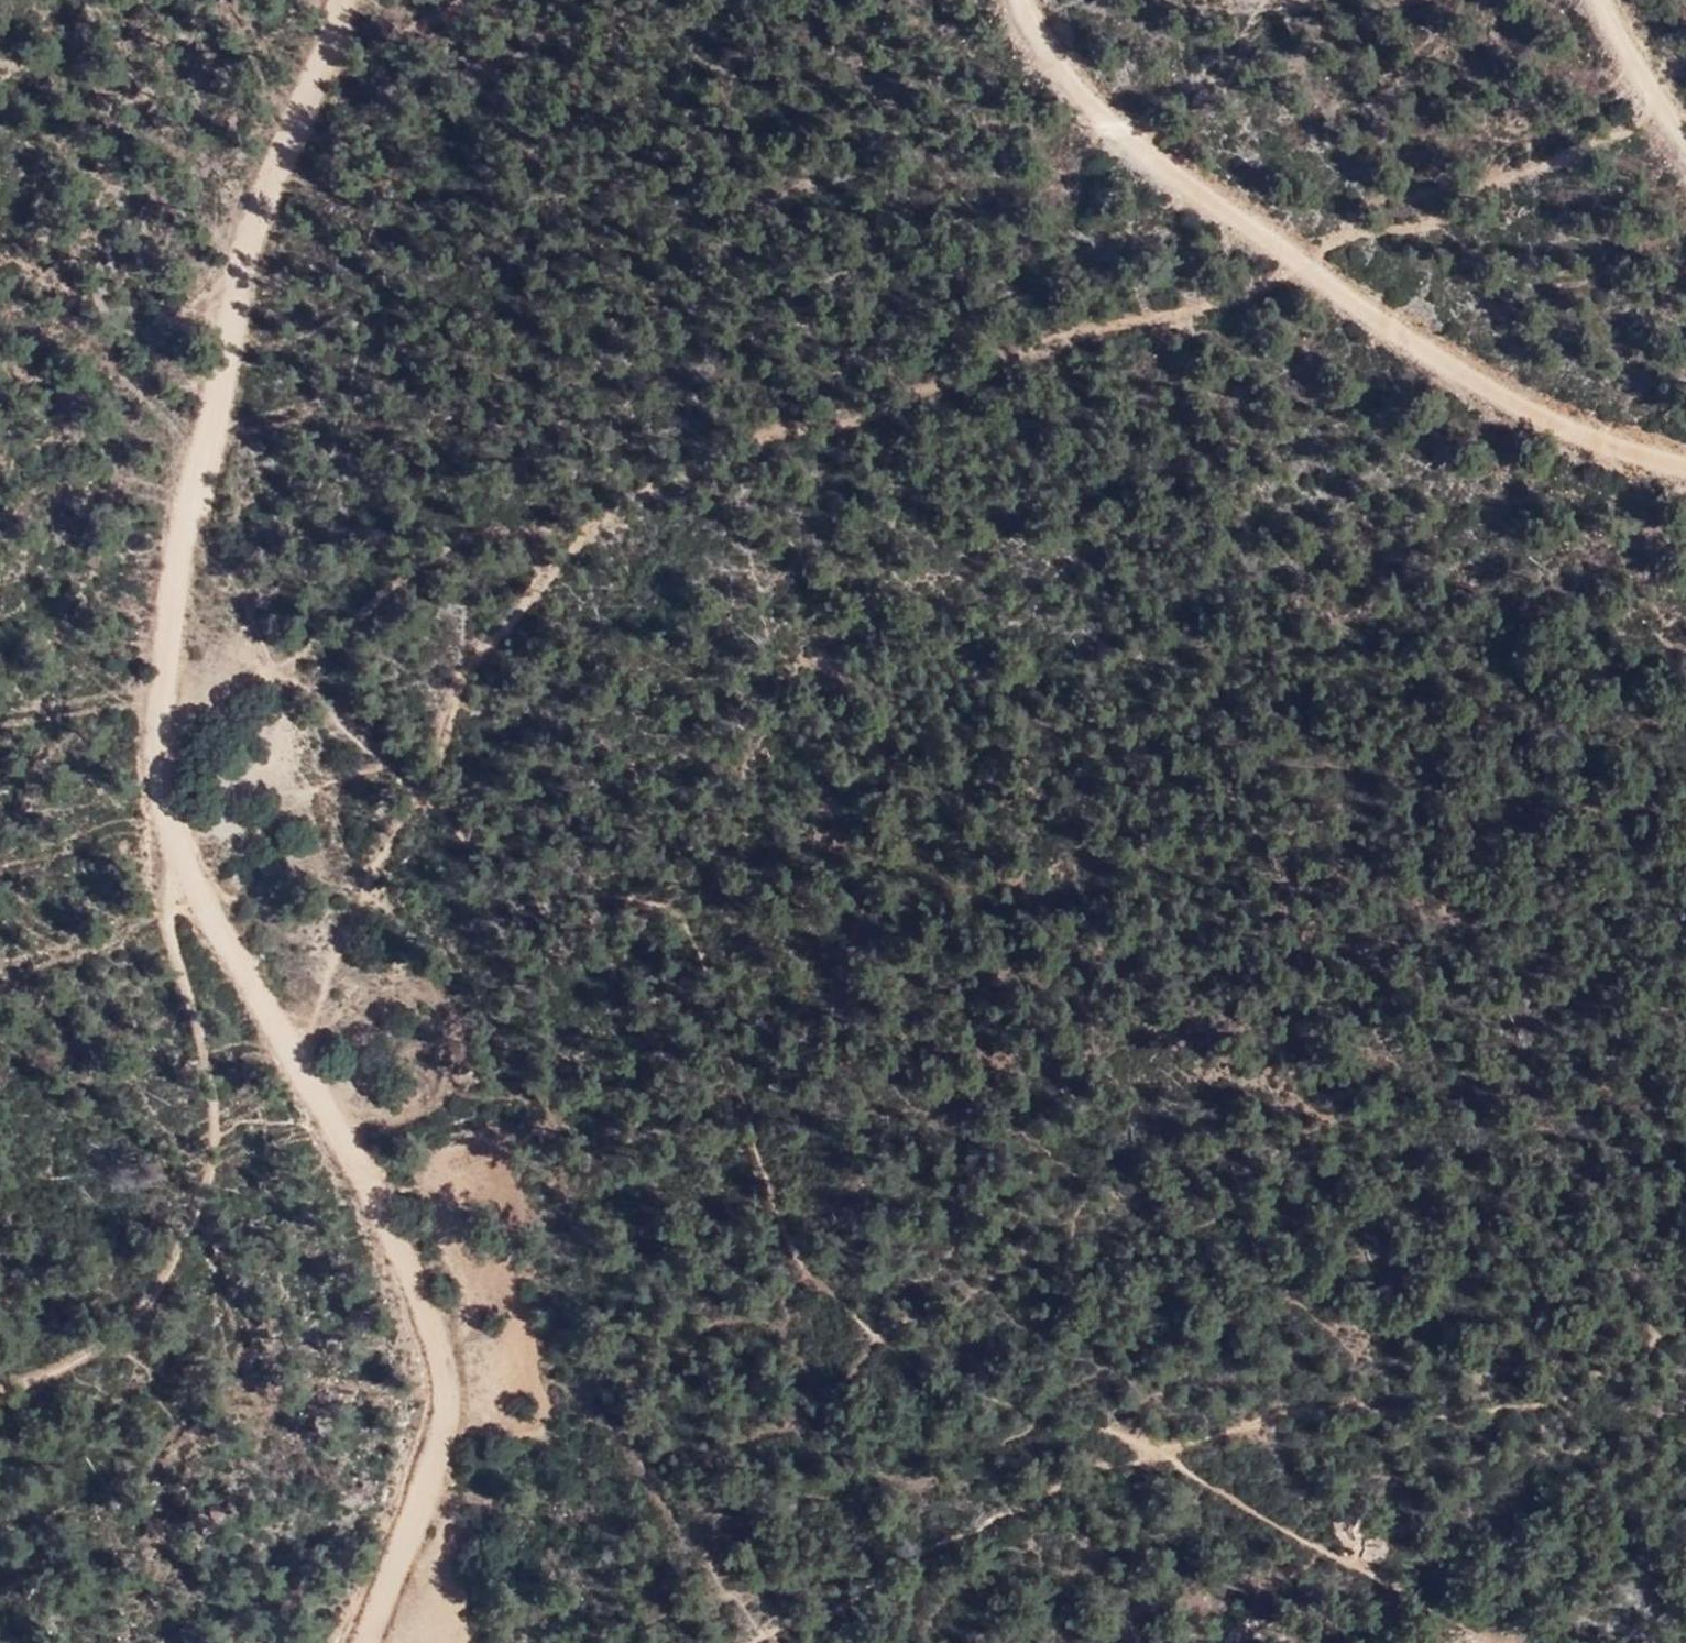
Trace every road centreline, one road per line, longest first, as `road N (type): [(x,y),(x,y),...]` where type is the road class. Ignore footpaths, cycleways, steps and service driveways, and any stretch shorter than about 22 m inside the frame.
road 1 (track): [(338,0),(327,51),(226,315),(157,737),(180,850),(369,1191),(440,1353),(440,1435),(361,1642)]
road 2 (track): [(1685,453),(1569,435),(1312,263),(1092,101),(1027,0)]
road 3 (track): [(1611,0),(1656,109),(1685,137)]

